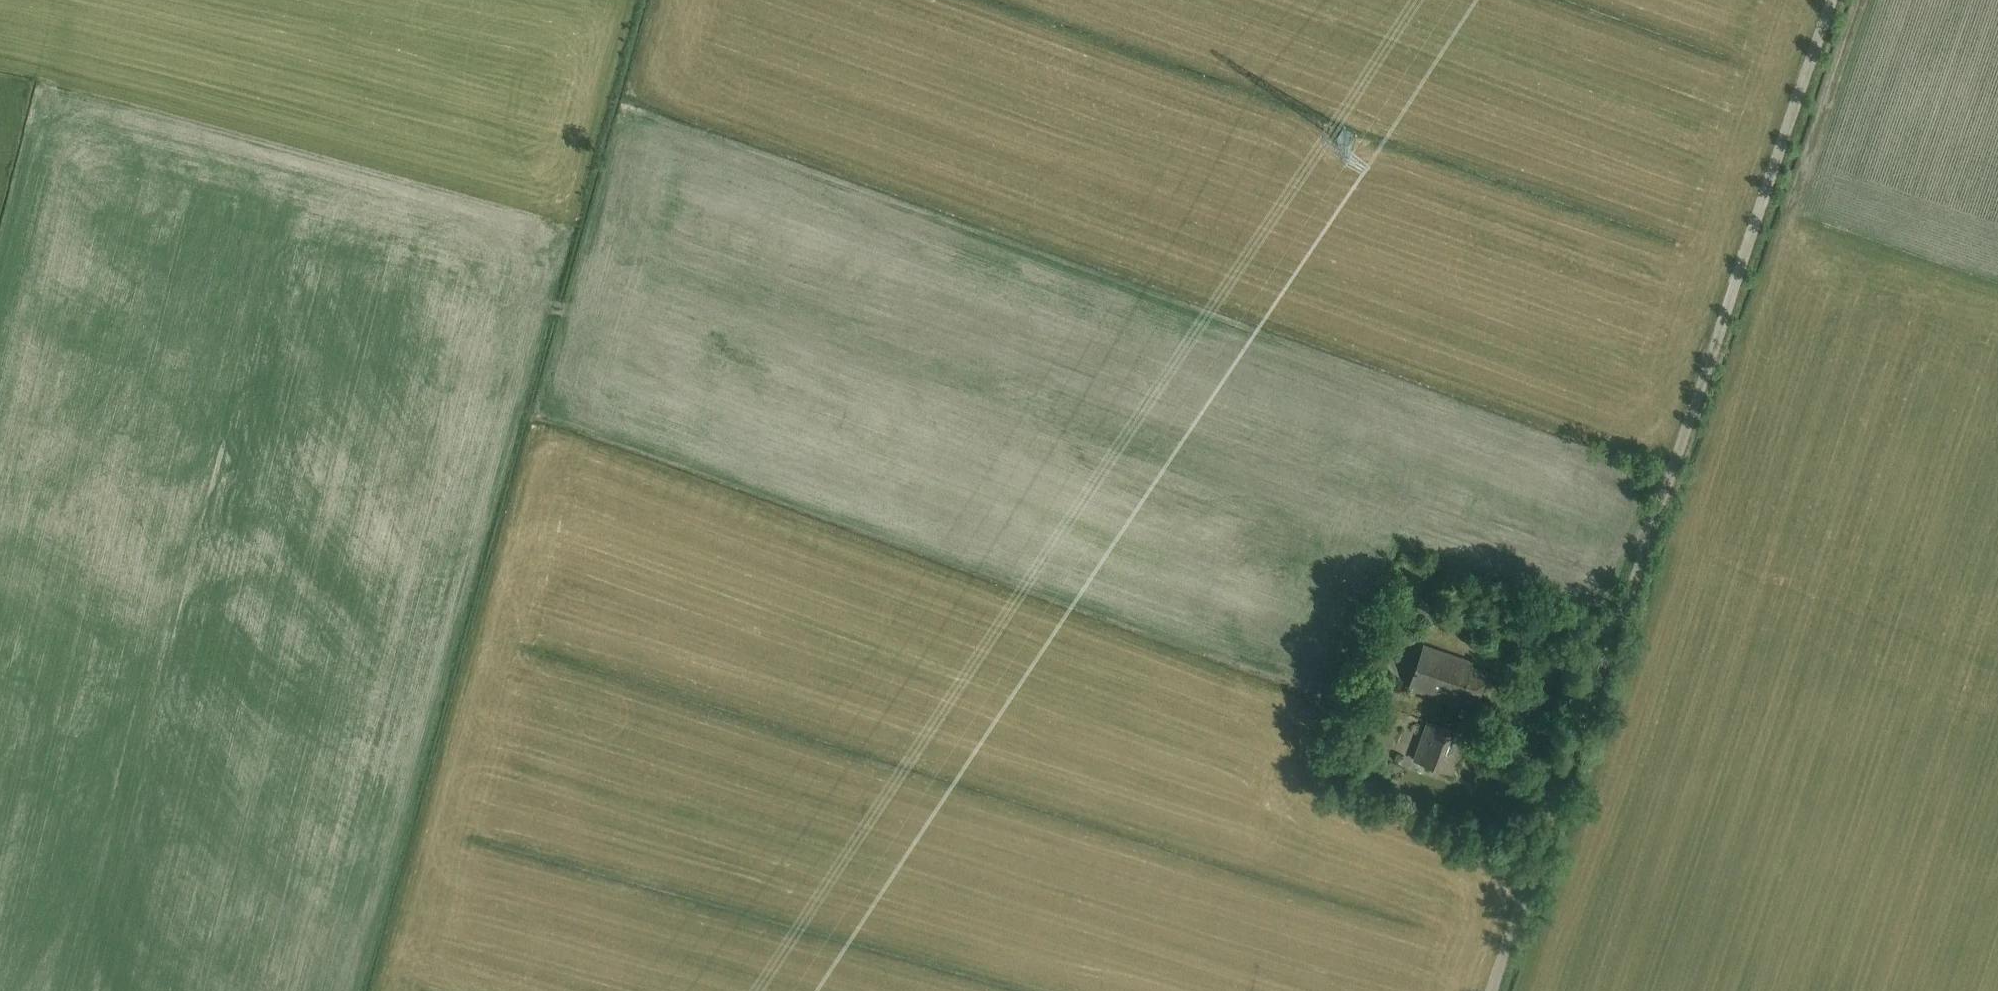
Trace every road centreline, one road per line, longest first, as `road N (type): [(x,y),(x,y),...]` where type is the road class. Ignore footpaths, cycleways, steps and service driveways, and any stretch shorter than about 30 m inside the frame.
road 1 (track): [(1495,990),(1839,0)]

